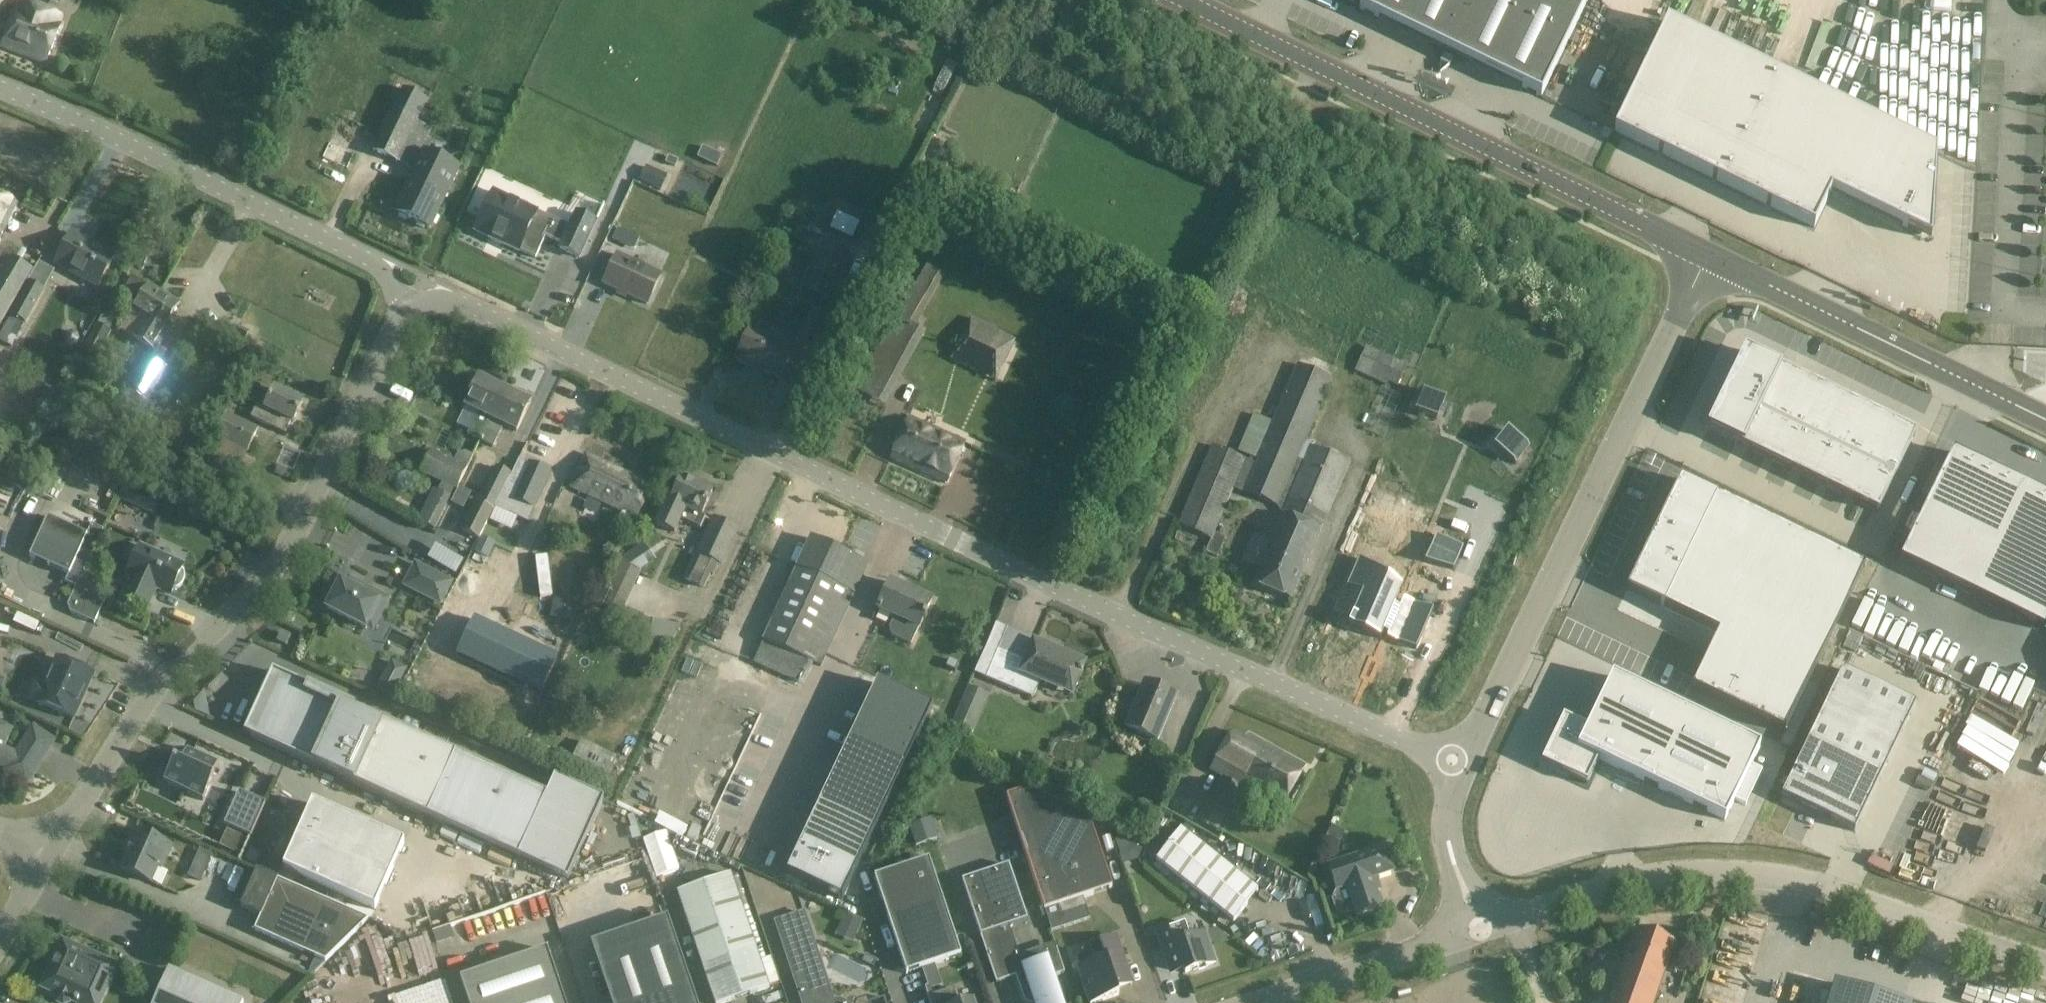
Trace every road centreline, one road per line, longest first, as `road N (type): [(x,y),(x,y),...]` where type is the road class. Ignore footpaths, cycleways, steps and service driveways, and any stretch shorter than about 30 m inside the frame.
road 1 (unclassified): [(1457,764),(949,540),(475,310),(428,299),(403,317)]
road 2 (unclassified): [(53,852),(136,715),(274,569),(403,317)]
road 3 (unclassified): [(2045,966),(1747,871),(1685,871),(1479,930)]
road 4 (tertiary): [(1710,257),(1186,0)]
road 5 (unclassified): [(1457,764),(1710,257)]
road 6 (unclassified): [(0,87),(357,254),(382,270),(403,317)]
road 7 (tertiary): [(2045,421),(1710,257)]
road 8 (unclassified): [(1262,1002),(1479,930)]
road 9 (unclassified): [(1479,930),(1449,856),(1445,814),(1457,764)]

